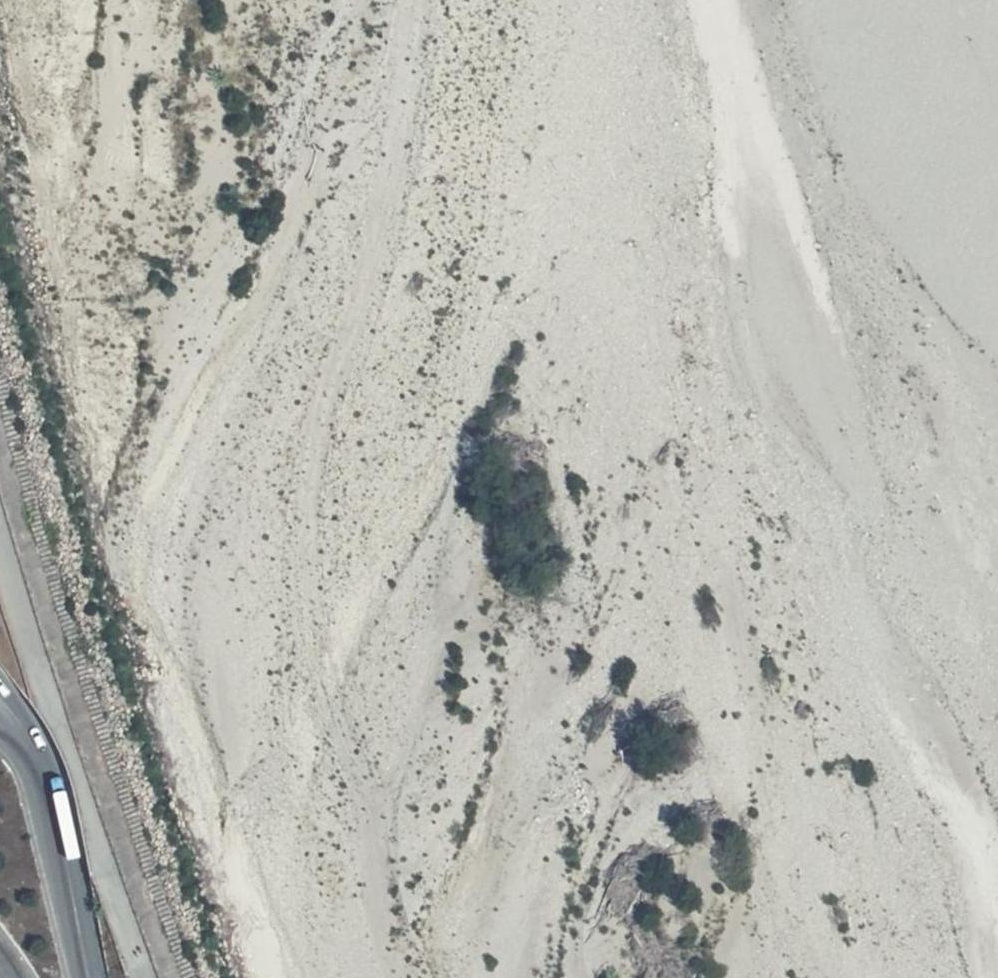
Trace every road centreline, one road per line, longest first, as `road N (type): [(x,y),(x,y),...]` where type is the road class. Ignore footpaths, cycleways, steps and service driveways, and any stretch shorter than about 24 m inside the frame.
road 1 (primary): [(87,977),(43,774)]

